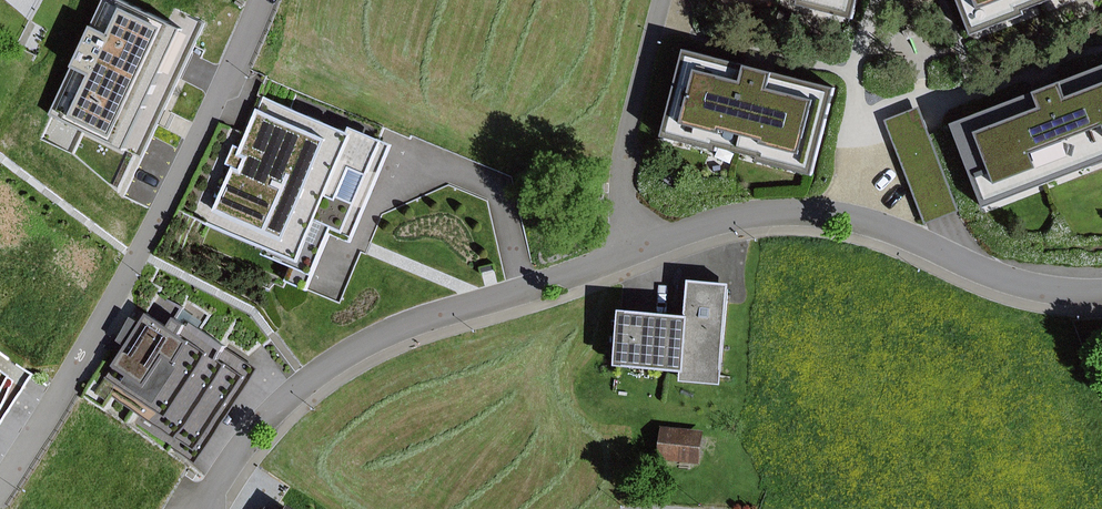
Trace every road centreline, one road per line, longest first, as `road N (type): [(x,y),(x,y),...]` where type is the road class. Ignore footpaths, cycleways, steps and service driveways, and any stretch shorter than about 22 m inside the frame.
road 1 (residential): [(1101,286),(1018,280),(856,218),(787,207),(721,218),(558,284),(405,326),(343,356),(271,418),(206,508)]
road 2 (residential): [(272,0),(197,179),(69,398),(0,488)]

